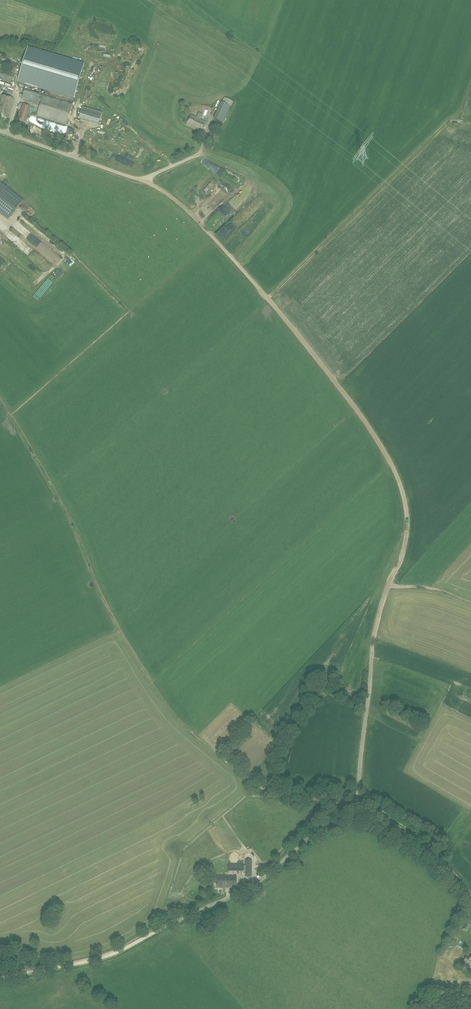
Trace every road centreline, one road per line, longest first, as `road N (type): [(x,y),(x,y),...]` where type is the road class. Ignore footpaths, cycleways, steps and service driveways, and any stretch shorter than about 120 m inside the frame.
road 1 (track): [(0,401),(70,521),(109,611),(169,708),(263,787),(349,808)]
road 2 (track): [(388,586),(406,515),(377,440),(251,280),(142,172)]
road 3 (unclassified): [(470,898),(420,844),(354,807),(257,883),(211,905)]
road 4 (track): [(24,214),(130,311),(8,417)]
road 5 (track): [(268,299),(447,123),(470,123)]
road 6 (track): [(0,977),(107,956),(211,905)]
road 7 (track): [(357,807),(373,643),(388,586)]
road 8 (unclassified): [(201,150),(142,180),(0,130)]

